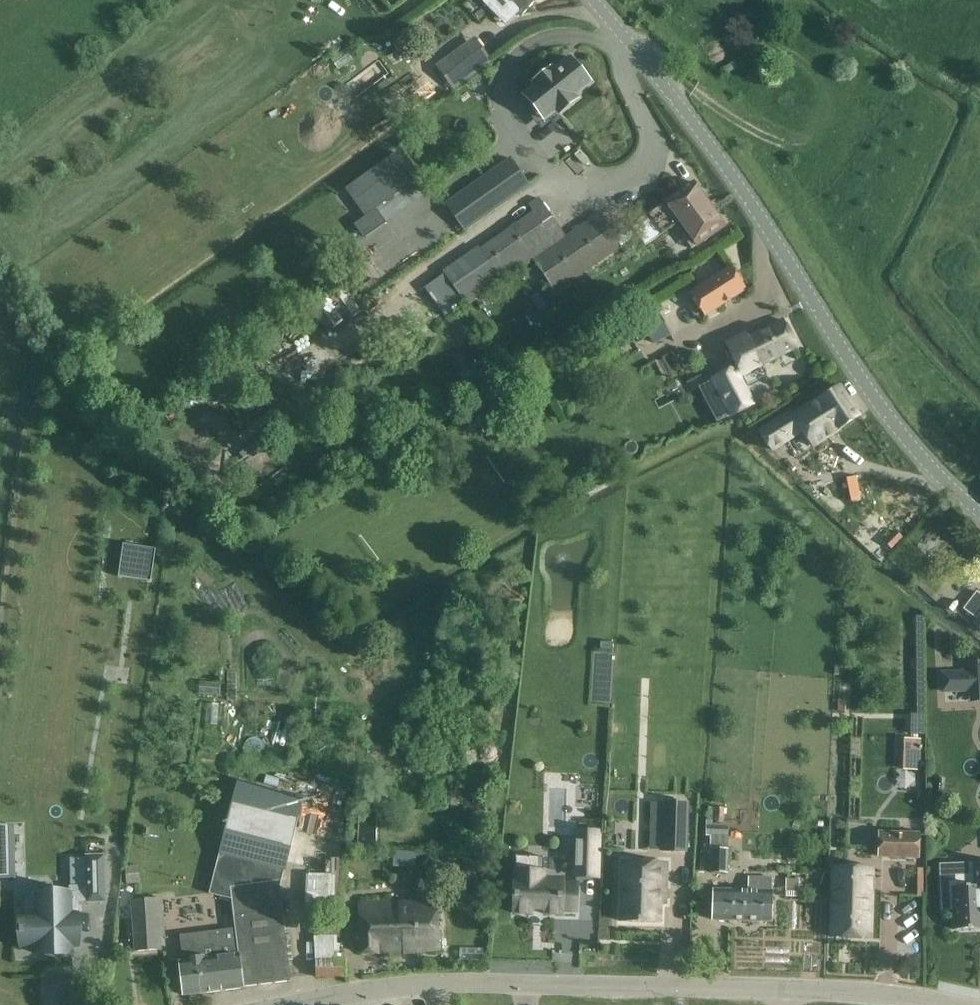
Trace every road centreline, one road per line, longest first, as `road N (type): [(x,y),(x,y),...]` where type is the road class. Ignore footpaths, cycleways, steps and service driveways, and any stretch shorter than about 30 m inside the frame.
road 1 (unclassified): [(979,511),(905,438),(721,160),(594,0)]
road 2 (residential): [(304,1004),(396,990),(612,983),(783,991)]
road 3 (residential): [(783,991),(936,1004)]

